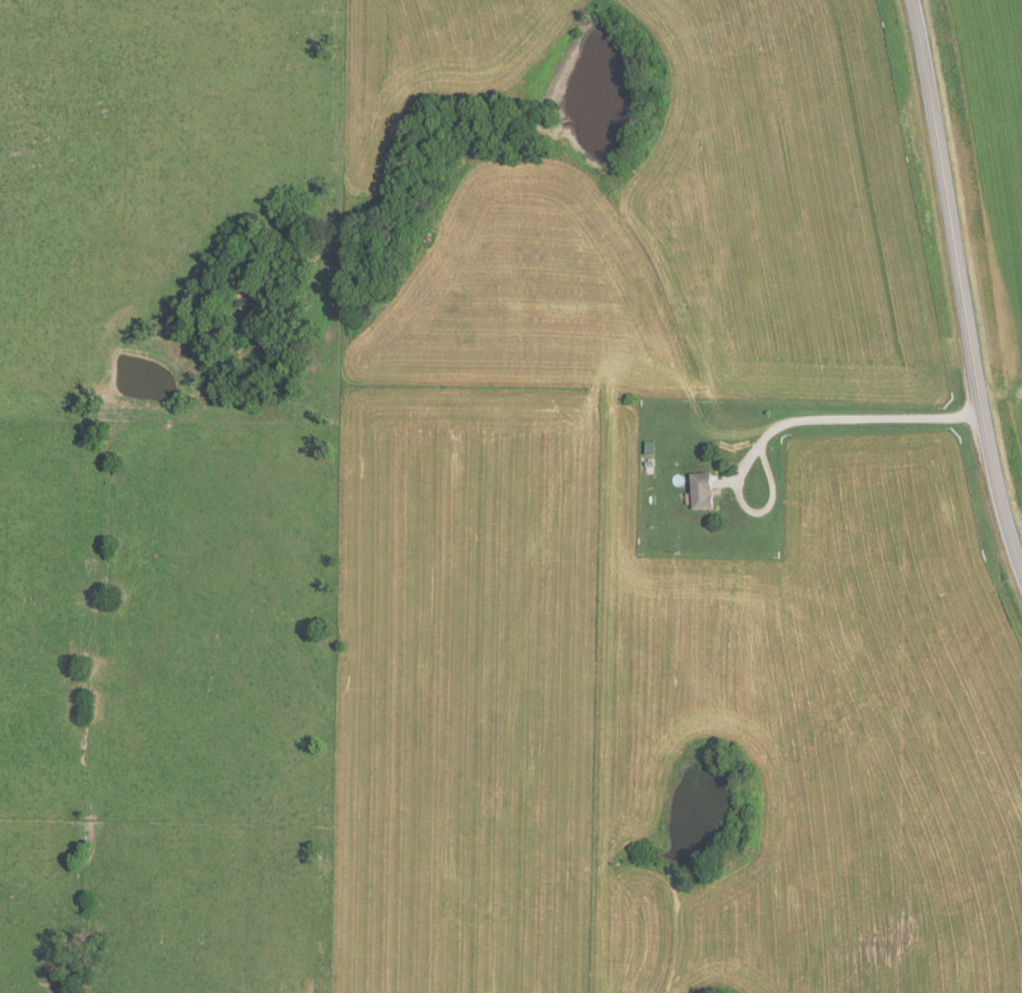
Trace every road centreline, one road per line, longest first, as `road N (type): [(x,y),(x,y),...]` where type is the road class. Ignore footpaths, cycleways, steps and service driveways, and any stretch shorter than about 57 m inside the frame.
road 1 (tertiary): [(1021,572),(981,419),(911,0)]

